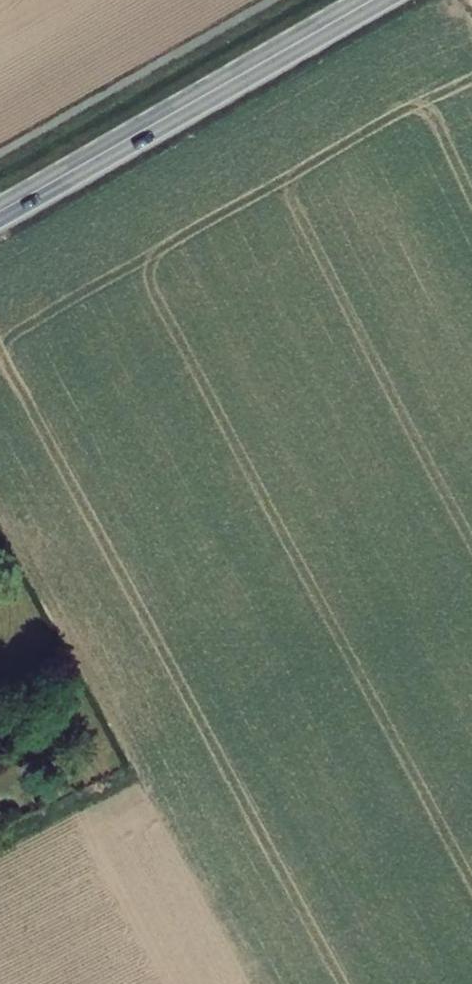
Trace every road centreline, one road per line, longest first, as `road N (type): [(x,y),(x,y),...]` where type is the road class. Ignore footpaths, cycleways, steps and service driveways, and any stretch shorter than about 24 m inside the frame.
road 1 (secondary): [(0,211),(369,0)]

